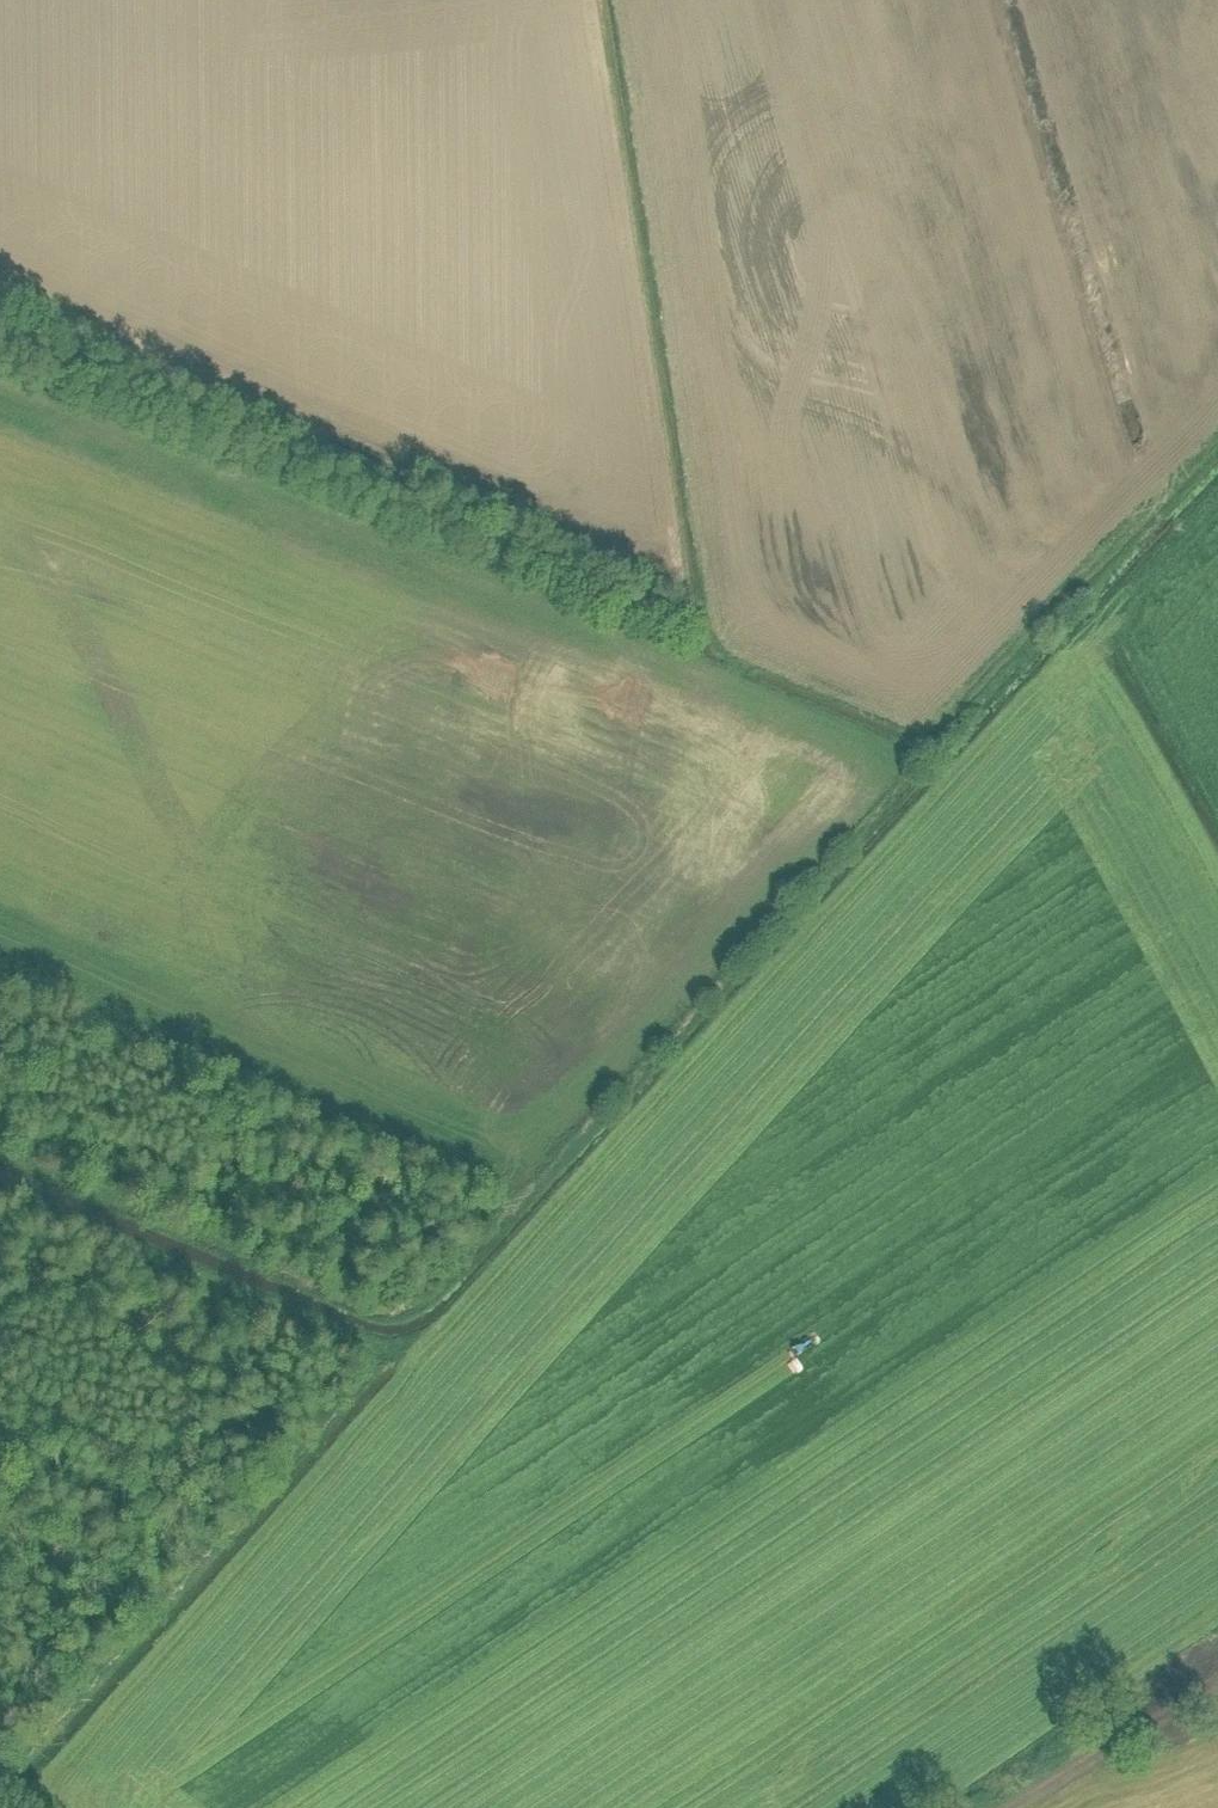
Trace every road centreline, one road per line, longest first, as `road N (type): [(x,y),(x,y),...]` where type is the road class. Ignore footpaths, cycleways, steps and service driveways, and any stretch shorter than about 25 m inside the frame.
road 1 (track): [(1013,1807),(1217,1671)]

